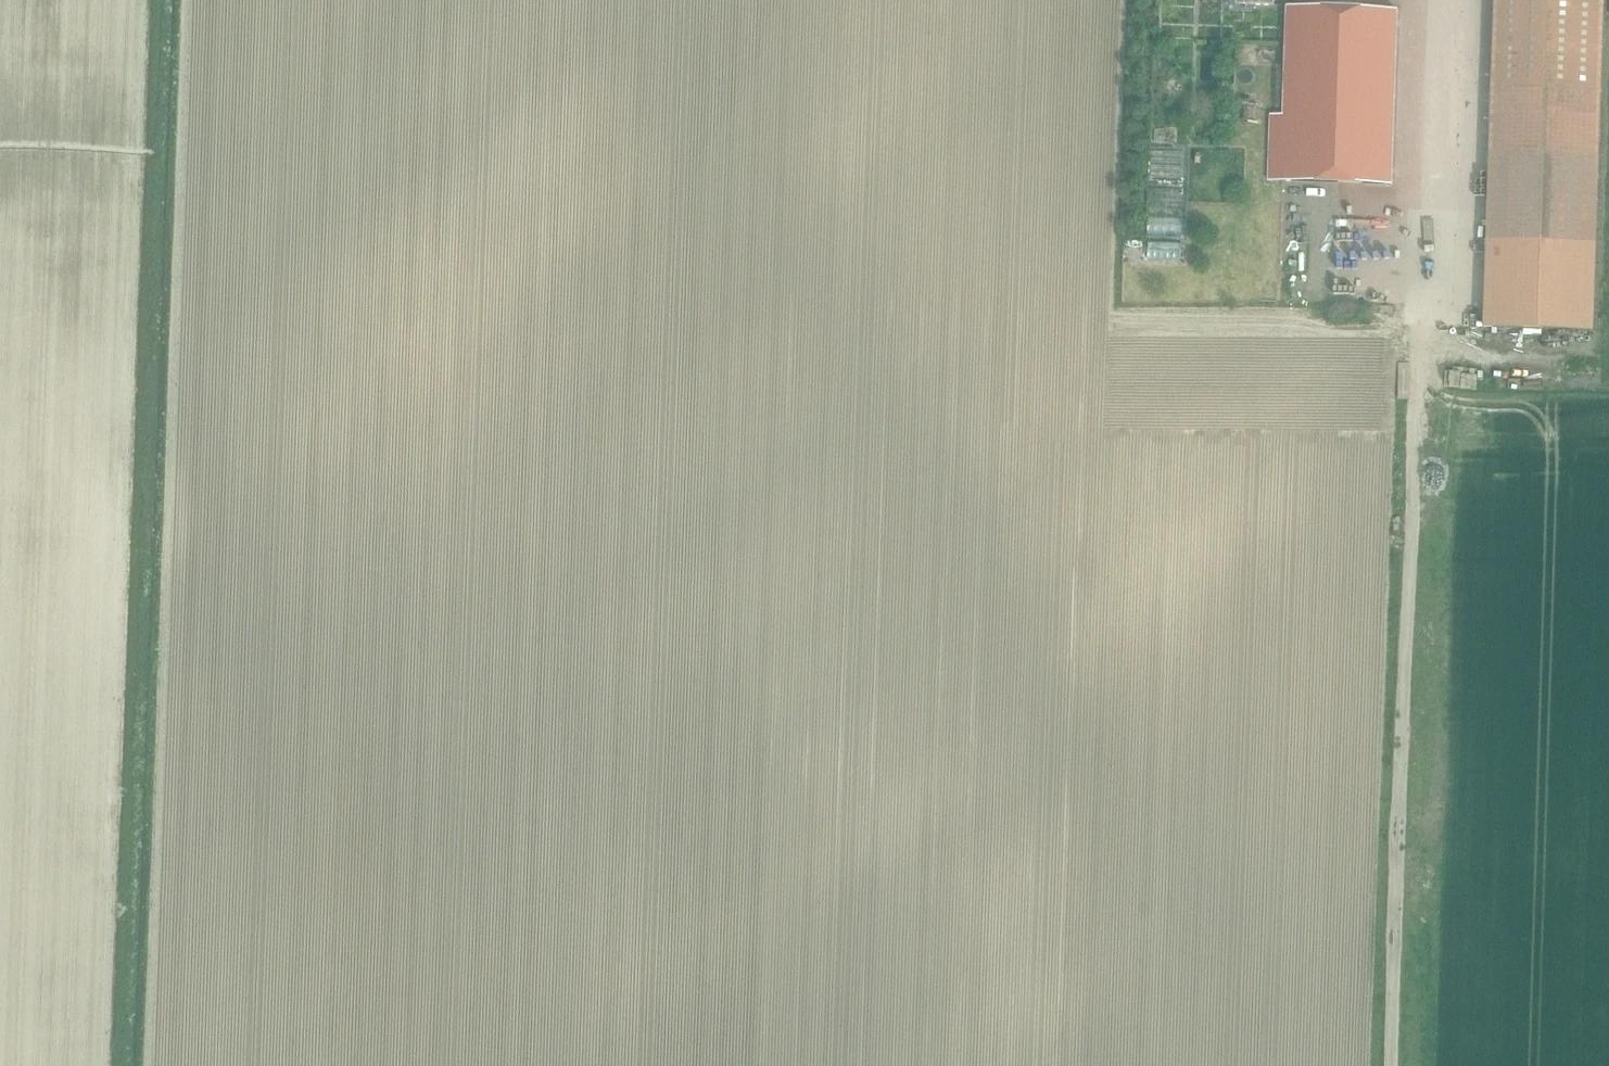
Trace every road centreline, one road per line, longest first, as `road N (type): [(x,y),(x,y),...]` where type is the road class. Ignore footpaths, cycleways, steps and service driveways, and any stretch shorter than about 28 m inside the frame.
road 1 (track): [(1392,1065),(1416,353)]

